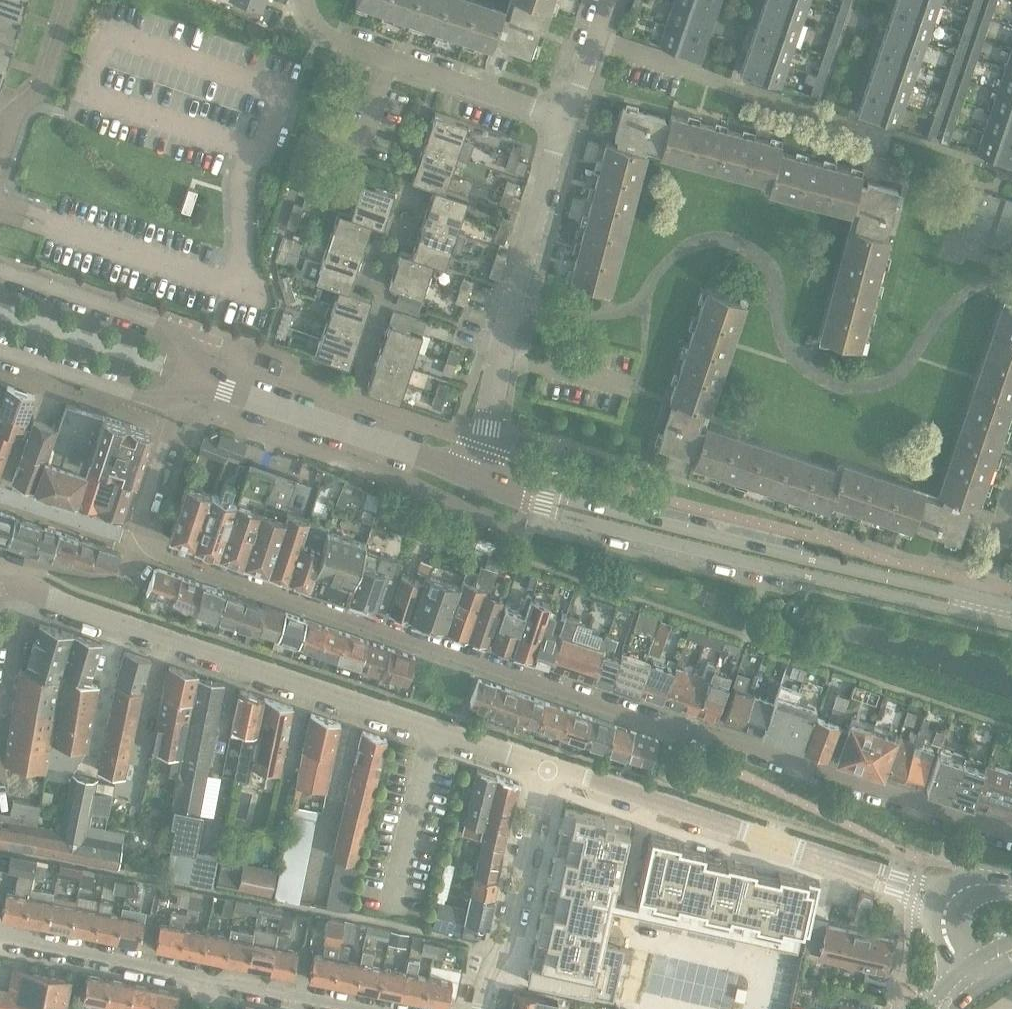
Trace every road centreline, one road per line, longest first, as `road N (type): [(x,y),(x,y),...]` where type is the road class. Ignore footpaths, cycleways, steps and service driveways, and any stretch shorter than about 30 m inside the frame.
road 1 (residential): [(1011,835),(774,752),(692,735),(155,550),(142,519),(180,404),(201,378)]
road 2 (residential): [(549,768),(35,590),(0,589)]
road 3 (tertiary): [(977,607),(544,503),(477,475)]
road 4 (residential): [(916,891),(549,768)]
road 5 (residential): [(477,475),(511,306),(564,119)]
road 6 (residential): [(564,119),(325,37),(305,0)]
road 7 (tertiary): [(477,475),(201,378)]
road 8 (residential): [(478,1008),(507,947),(549,768)]
road 9 (tertiary): [(201,378),(164,326),(0,271)]
road 10 (residential): [(213,979),(0,934)]
road 11 (tertiary): [(0,350),(138,397),(201,378)]
road 12 (residential): [(356,1008),(213,979)]
road 13 (residential): [(14,113),(48,75),(71,0)]
road 14 (residential): [(564,119),(606,0)]

